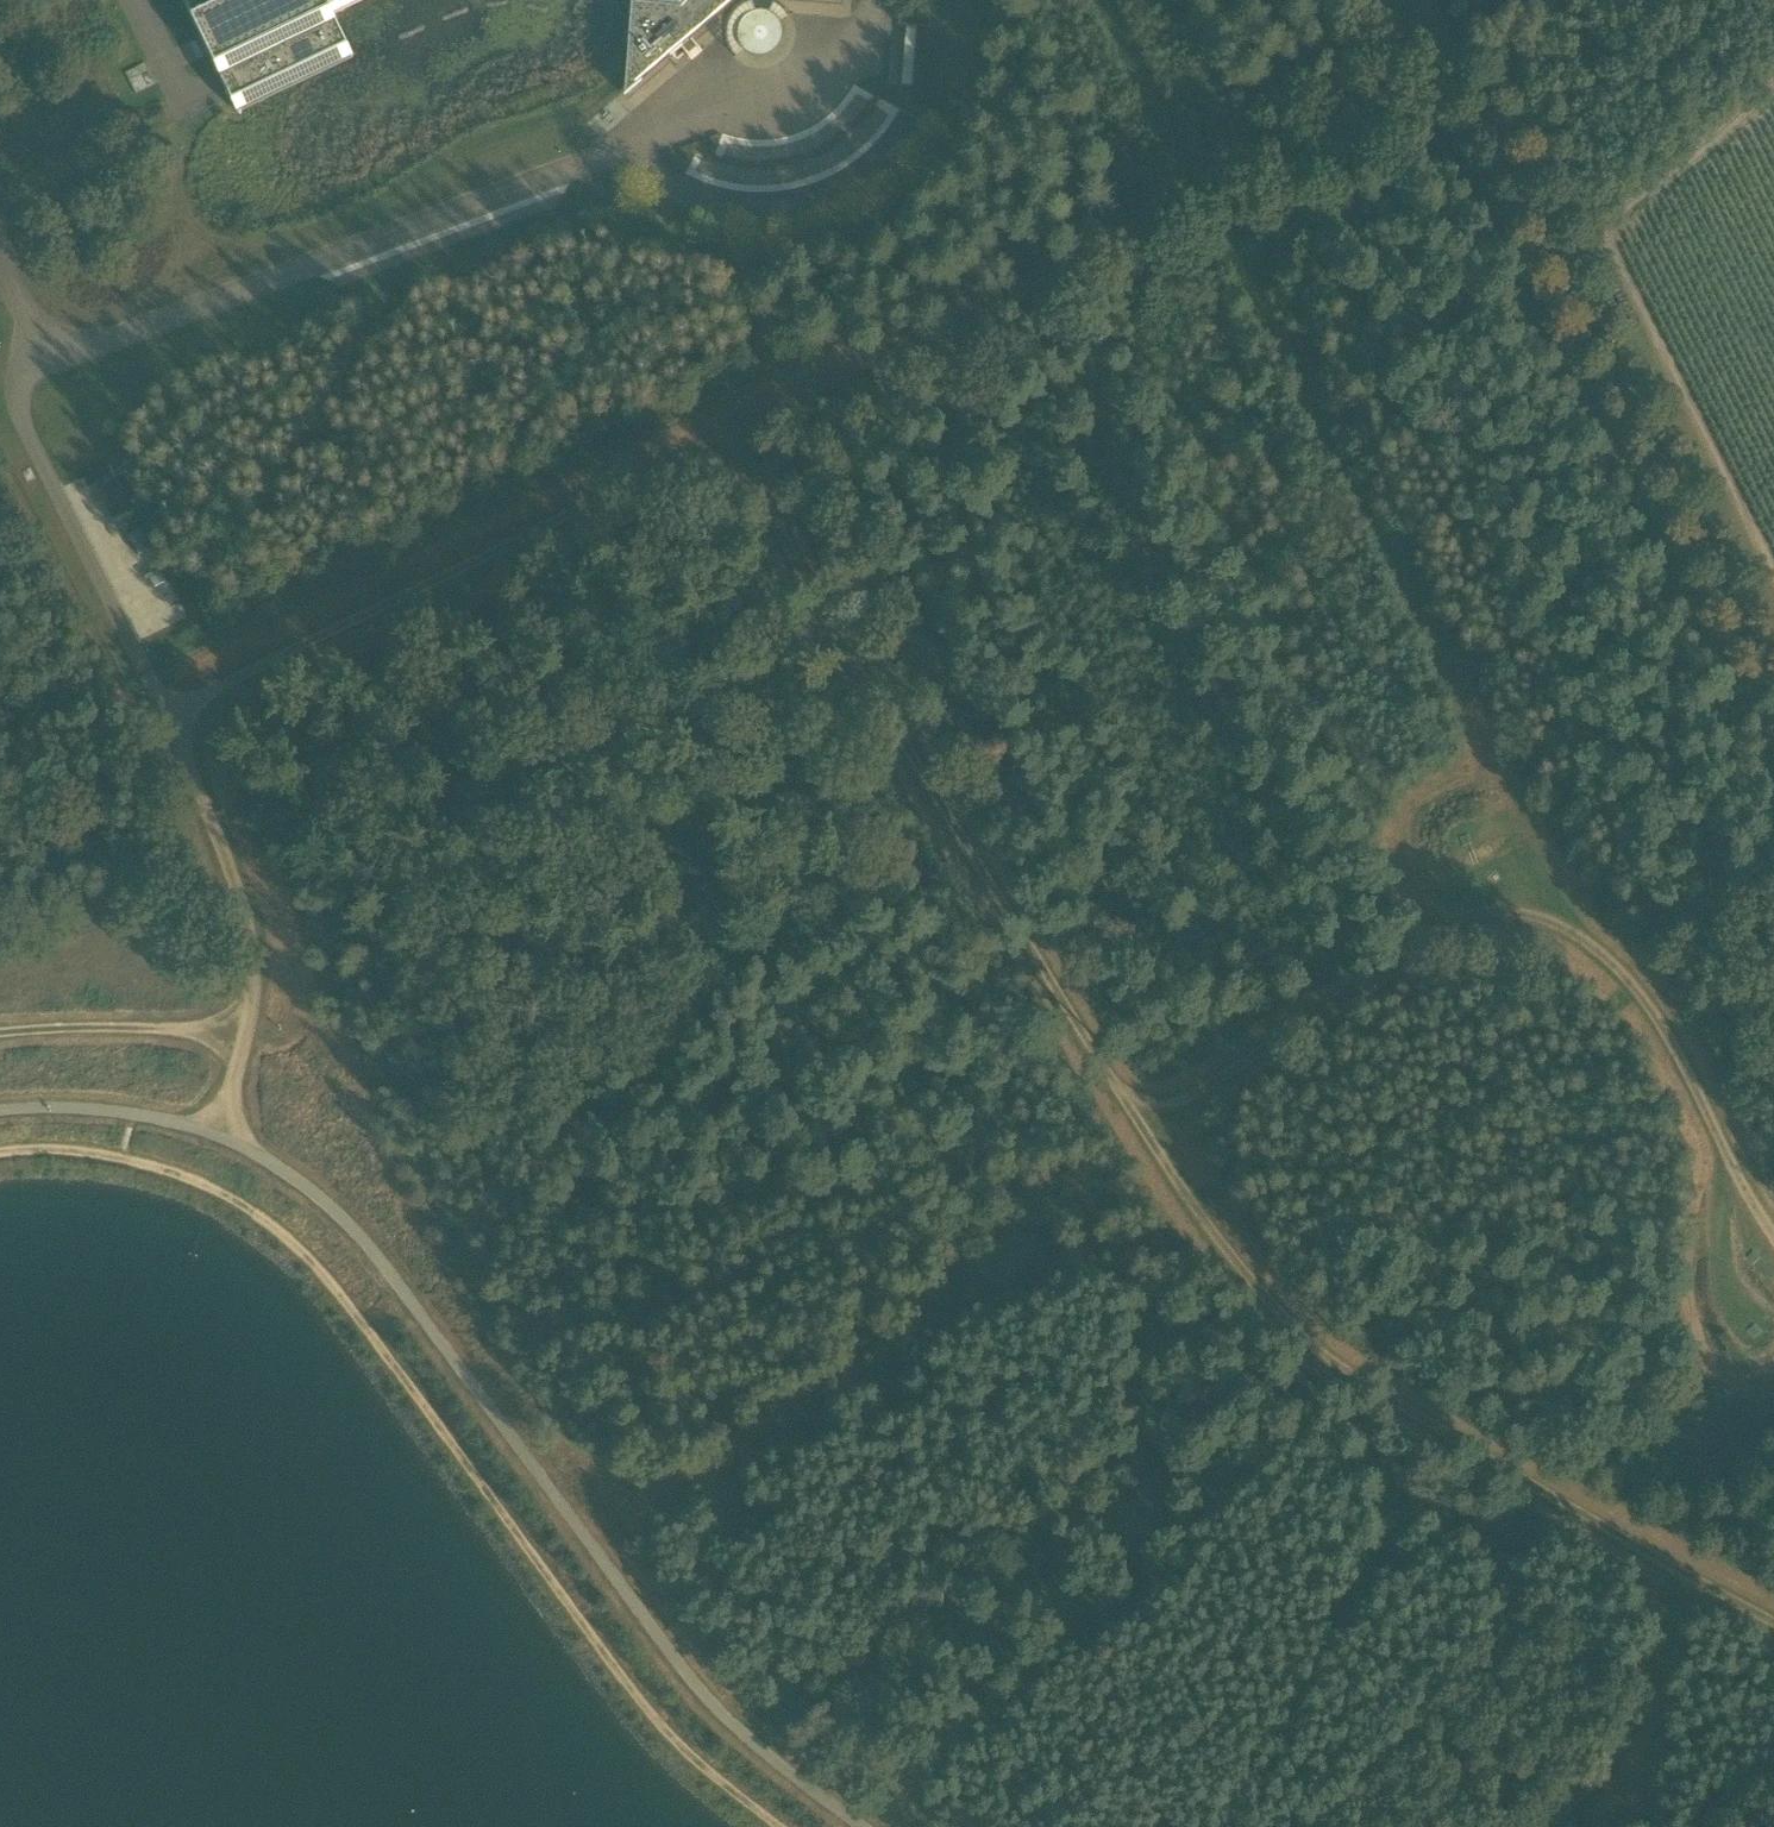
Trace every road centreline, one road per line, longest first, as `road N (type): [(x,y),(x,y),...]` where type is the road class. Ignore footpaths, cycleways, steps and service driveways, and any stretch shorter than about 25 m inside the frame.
road 1 (track): [(1773,1639),(1353,1385),(1256,1289),(1112,1077),(738,437)]
road 2 (track): [(166,712),(738,437),(1084,258)]
road 3 (track): [(771,1826),(680,1748),(356,1318),(280,1234),(212,1191),(123,1161)]
road 4 (track): [(1773,1227),(1636,981),(1570,920),(1525,903),(1454,912),(1156,1150)]
road 5 (unclassified): [(1773,694),(1423,0)]
road 6 (unclassified): [(218,1136),(242,1036),(252,961),(248,921),(223,837),(166,712)]
road 7 (track): [(1554,1826),(1592,1789),(1643,1703),(1688,1589)]
road 8 (track): [(0,1034),(87,1028),(242,1036)]
road 9 (track): [(123,1161),(55,1153),(0,1161)]

